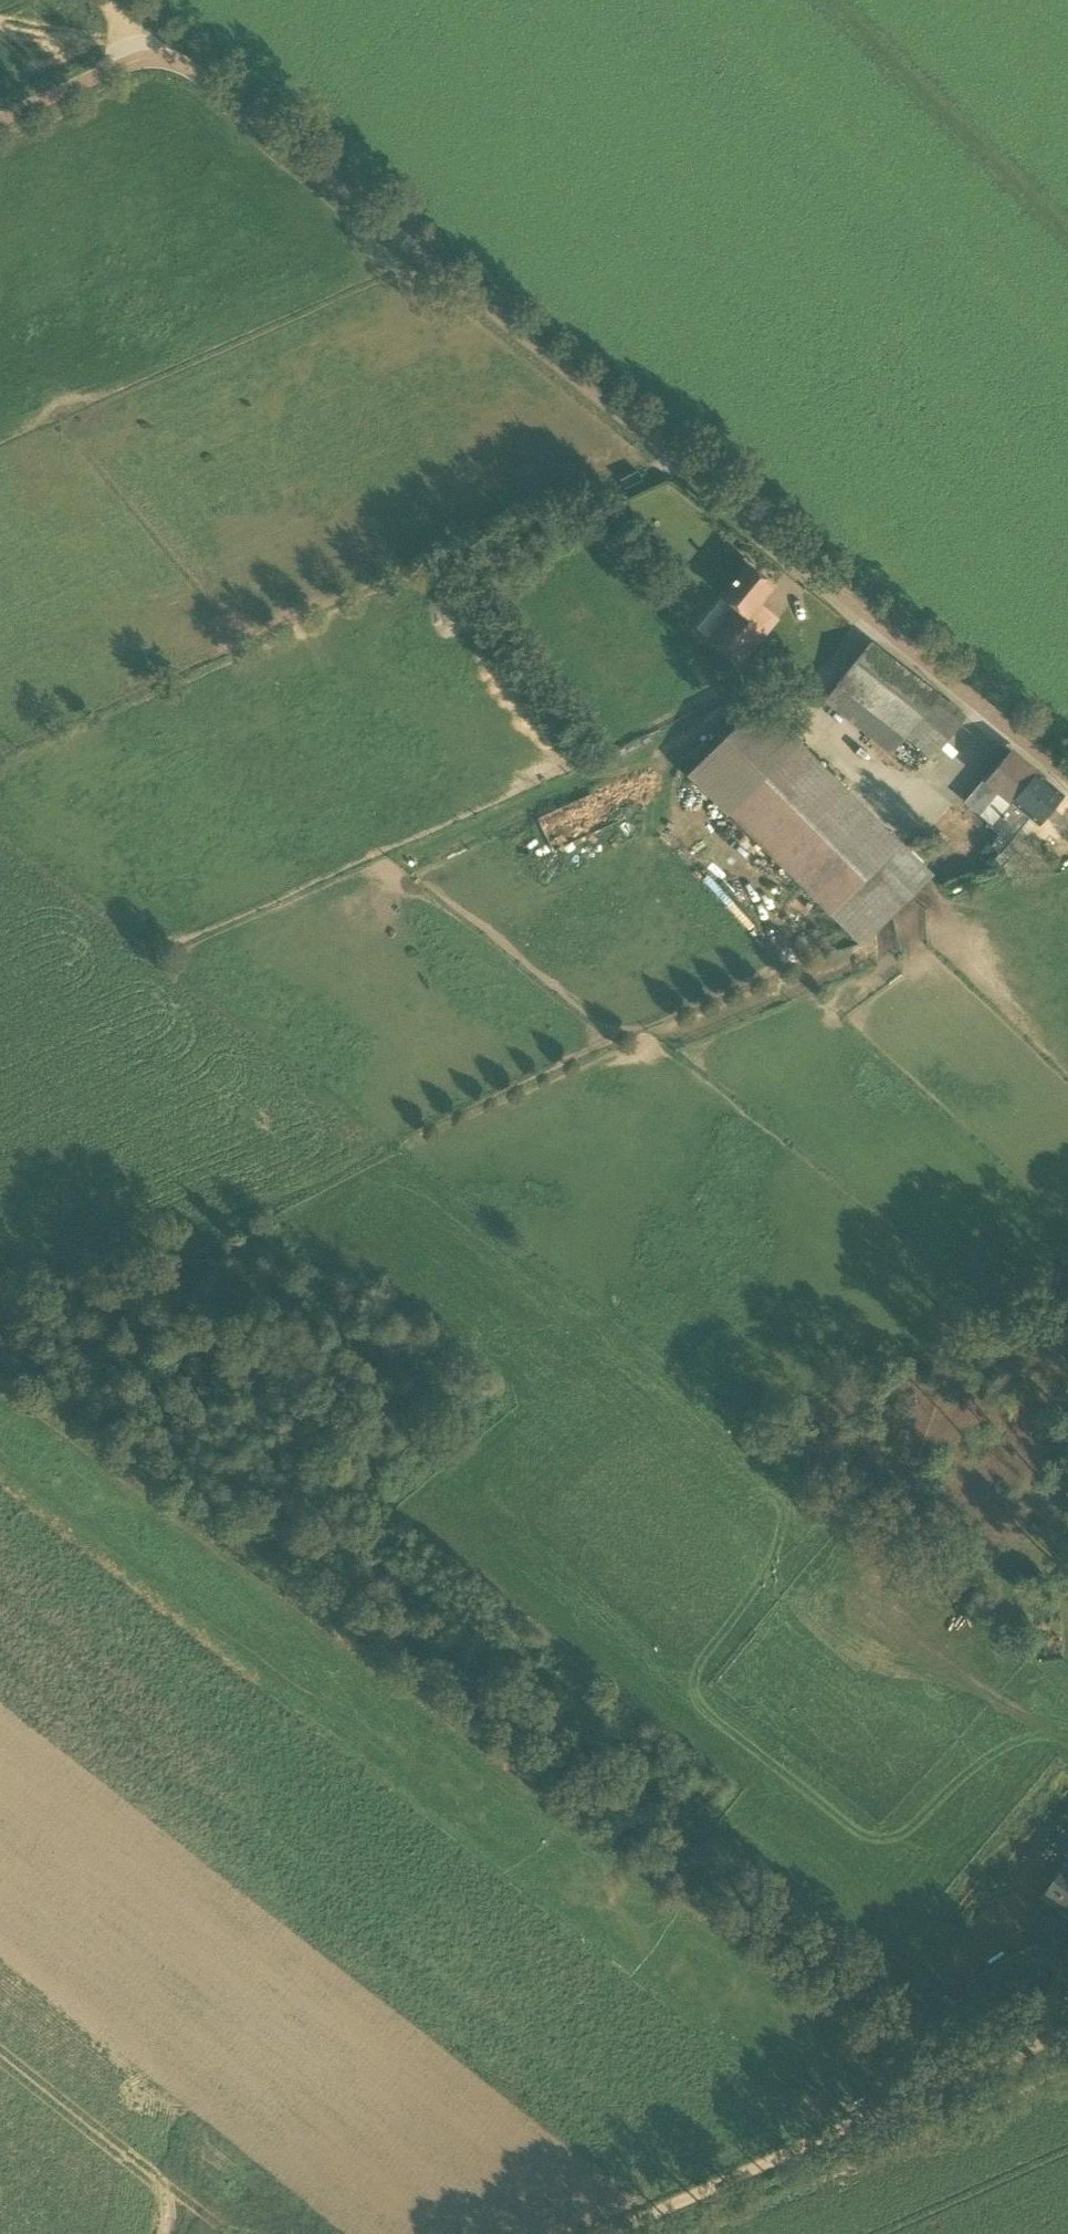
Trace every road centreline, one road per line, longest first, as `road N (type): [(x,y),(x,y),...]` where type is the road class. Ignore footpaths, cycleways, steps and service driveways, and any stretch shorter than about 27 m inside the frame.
road 1 (unclassified): [(0,118),(139,58),(188,67),(1067,772)]
road 2 (track): [(612,2233),(1010,2058)]

